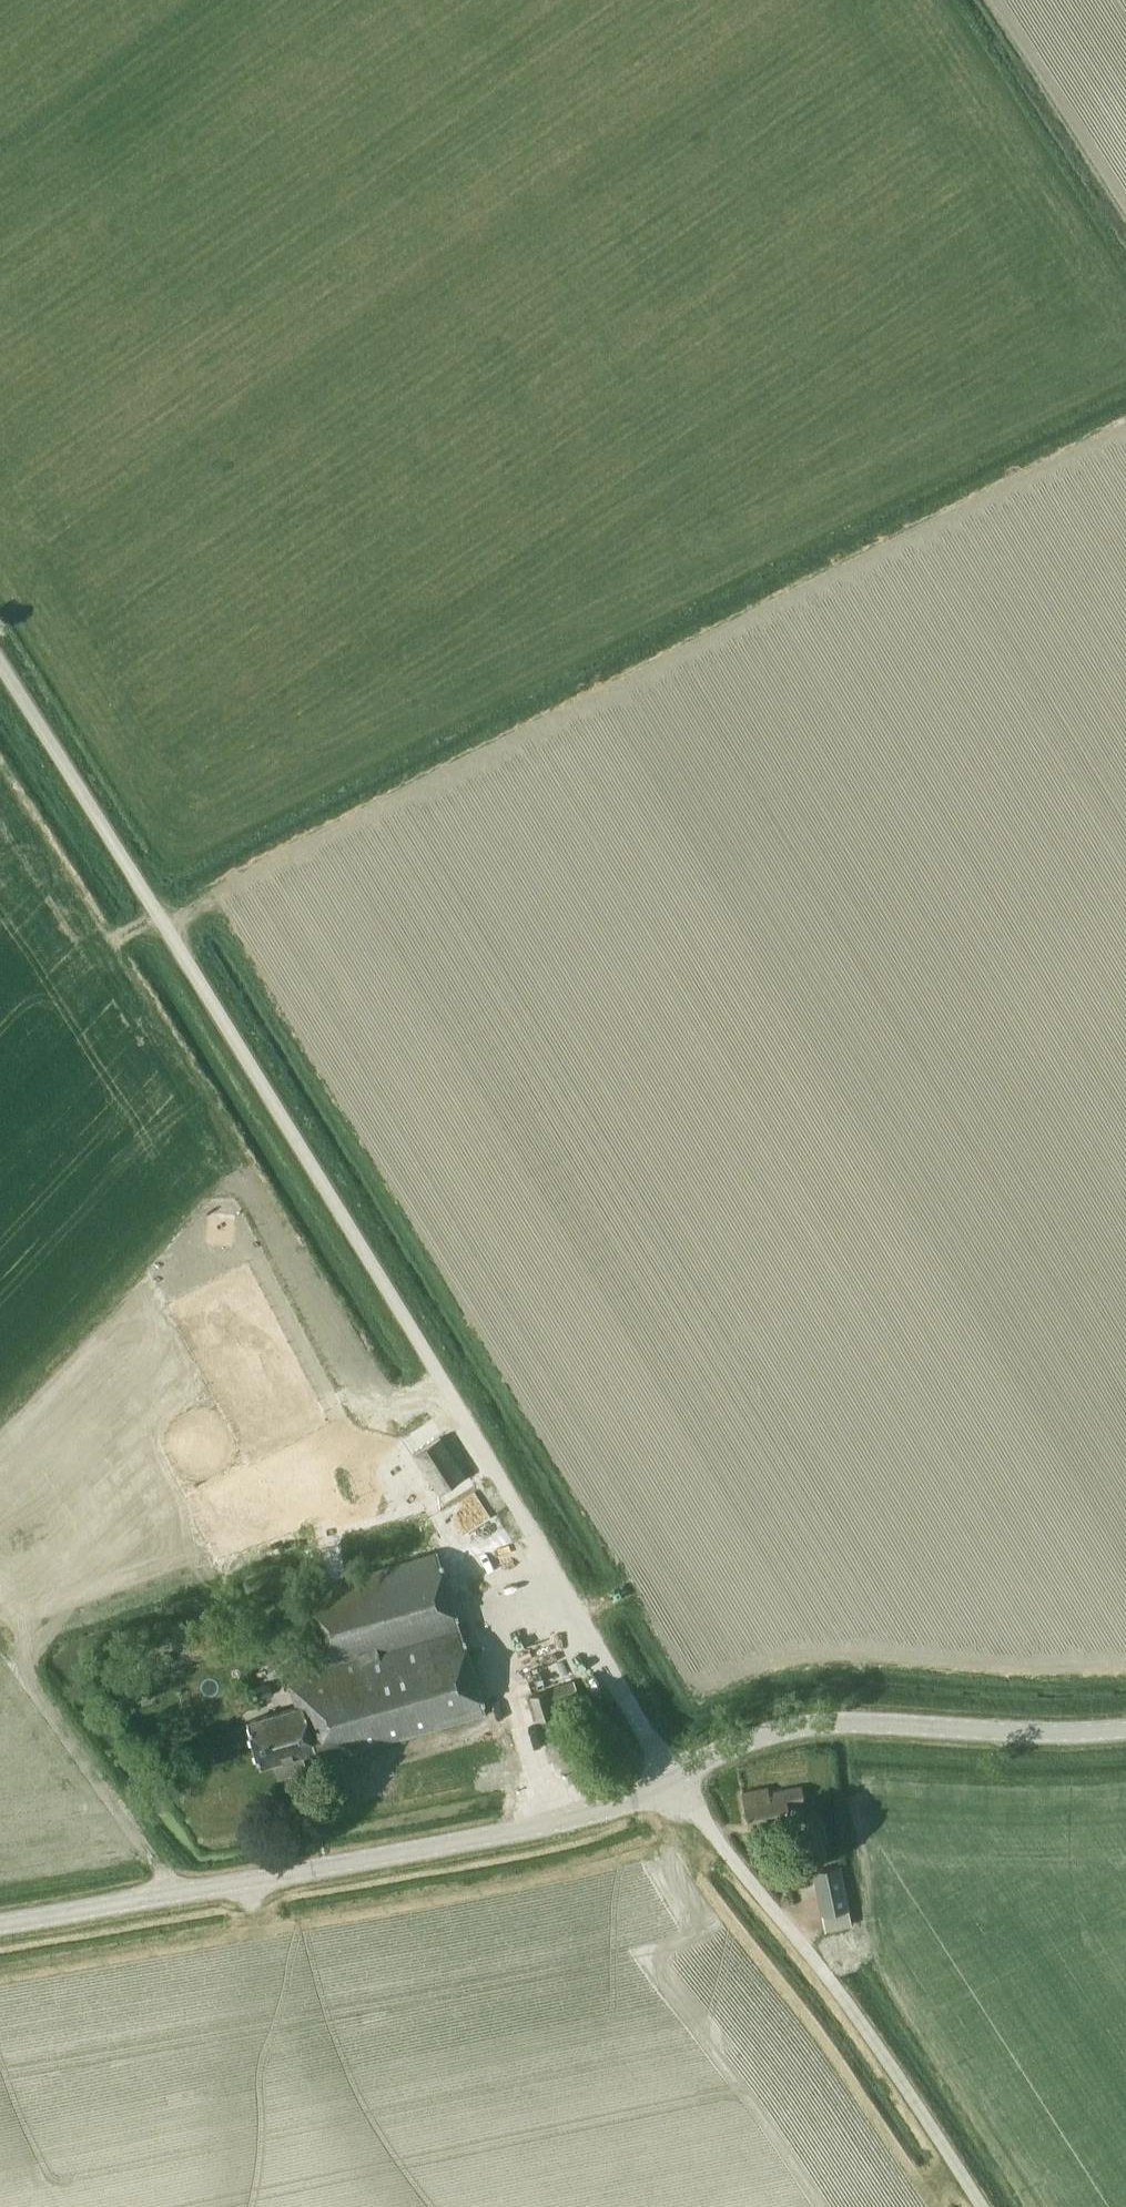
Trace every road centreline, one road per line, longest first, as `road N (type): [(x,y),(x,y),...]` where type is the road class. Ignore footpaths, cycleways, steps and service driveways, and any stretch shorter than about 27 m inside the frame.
road 1 (unclassified): [(675,1775),(0,672)]
road 2 (unclassified): [(0,1929),(571,1822),(675,1775)]
road 3 (unclassified): [(675,1775),(764,1733),(839,1722),(1125,1728)]

